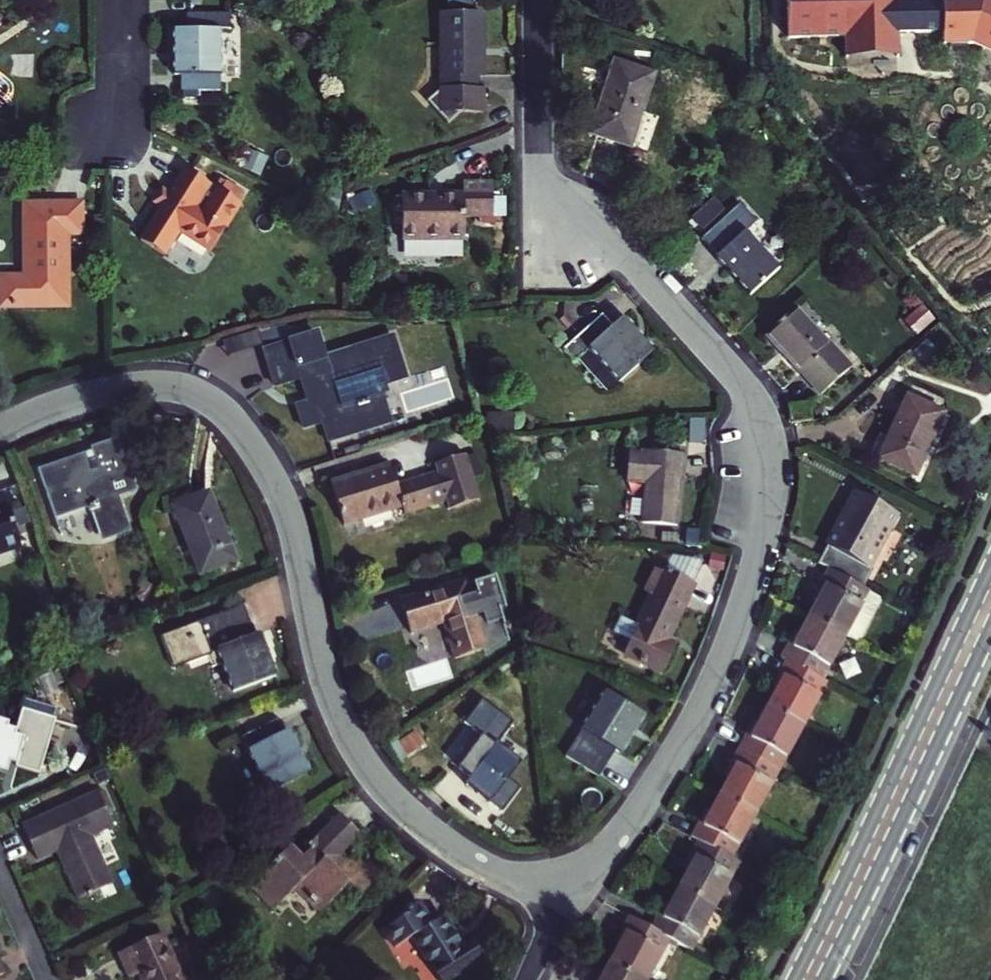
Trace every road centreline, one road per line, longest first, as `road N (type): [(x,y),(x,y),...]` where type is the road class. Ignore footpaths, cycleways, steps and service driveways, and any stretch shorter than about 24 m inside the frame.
road 1 (residential): [(538,0),(540,139),(552,196),(649,277),(743,384),(767,434),(772,474),(764,534),(717,676),(575,899)]
road 2 (residential): [(0,430),(68,400),(137,384),(165,383),(215,399),(252,440),(282,495),(323,675),(364,763),(452,847),(575,899)]
road 3 (track): [(990,361),(784,121),(769,23)]
road 4 (primary): [(975,631),(809,979)]
road 5 (residential): [(113,144),(112,0)]

